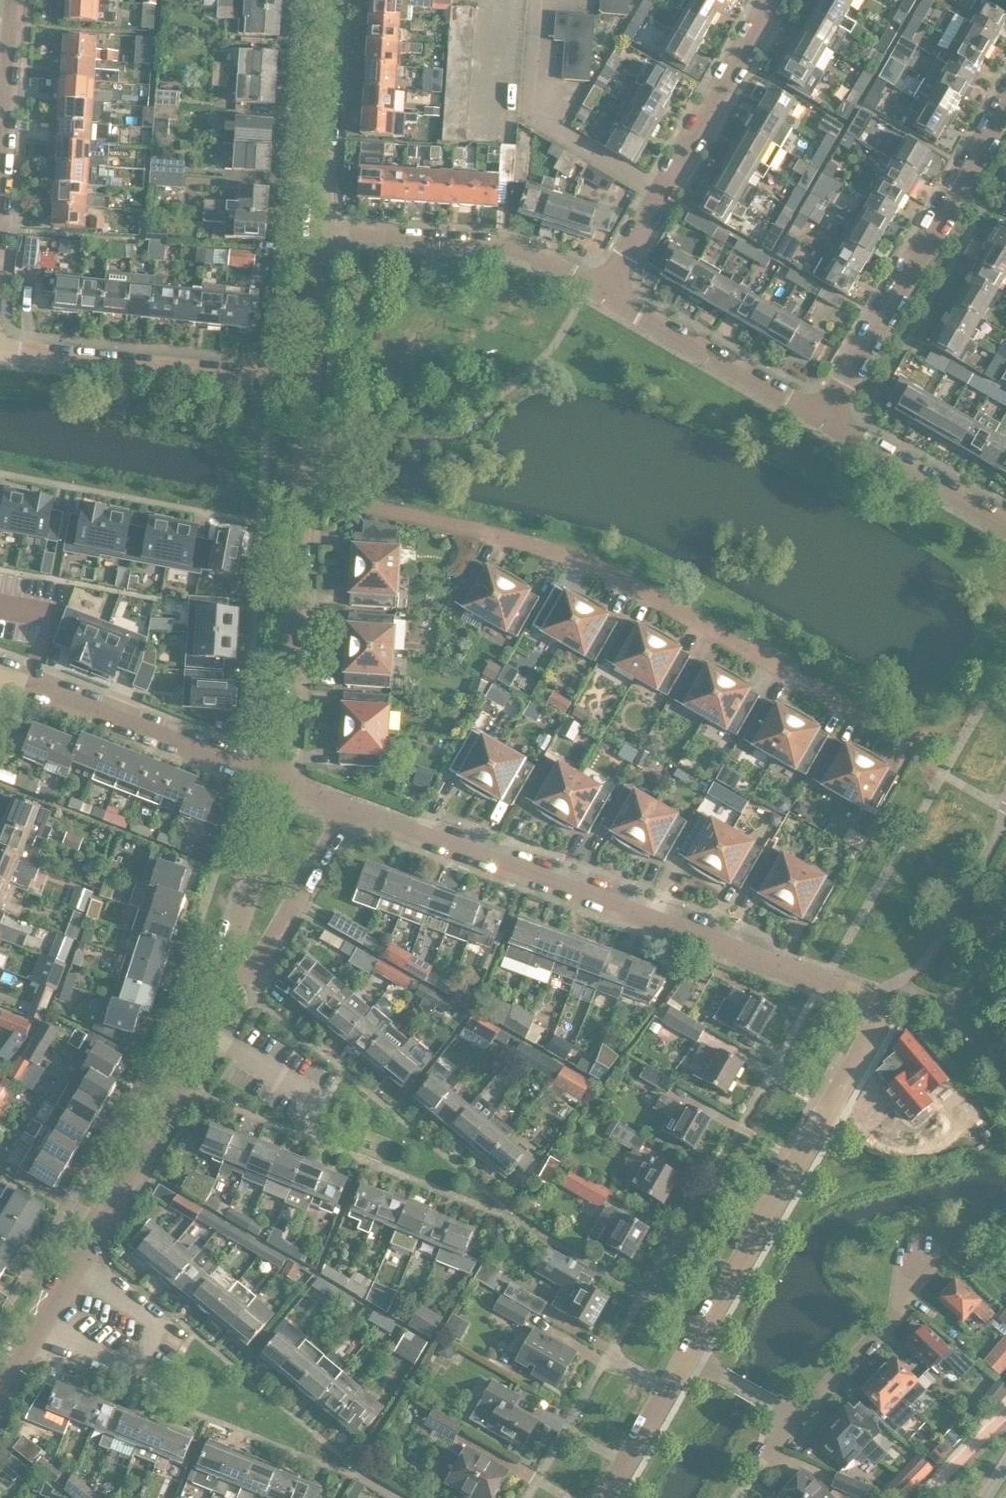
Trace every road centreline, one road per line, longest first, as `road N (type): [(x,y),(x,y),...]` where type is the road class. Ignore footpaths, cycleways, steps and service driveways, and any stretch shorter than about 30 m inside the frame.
road 1 (residential): [(691,1360),(880,1005),(832,979),(347,808)]
road 2 (residential): [(912,756),(556,547),(301,495)]
road 3 (residential): [(0,1394),(183,1088),(222,976)]
road 4 (residential): [(823,412),(1005,108)]
road 5 (residential): [(608,276),(774,0)]
road 6 (residential): [(309,379),(0,348)]
road 7 (residential): [(280,782),(0,676)]
road 8 (residential): [(608,276),(524,249),(319,232)]
road 9 (residential): [(280,782),(301,495)]
road 10 (residential): [(823,412),(723,358),(608,276)]
road 11 (residential): [(319,232),(325,0)]
road 12 (residential): [(222,976),(256,969),(347,808)]
road 13 (residential): [(1005,527),(823,412)]
road 14 (residential): [(794,1422),(937,1262)]
road 15 (residential): [(222,976),(280,782)]
road 16 (residential): [(0,164),(11,0)]
road 17 (residential): [(608,1497),(691,1360)]
road 18 (residential): [(309,379),(319,232)]

